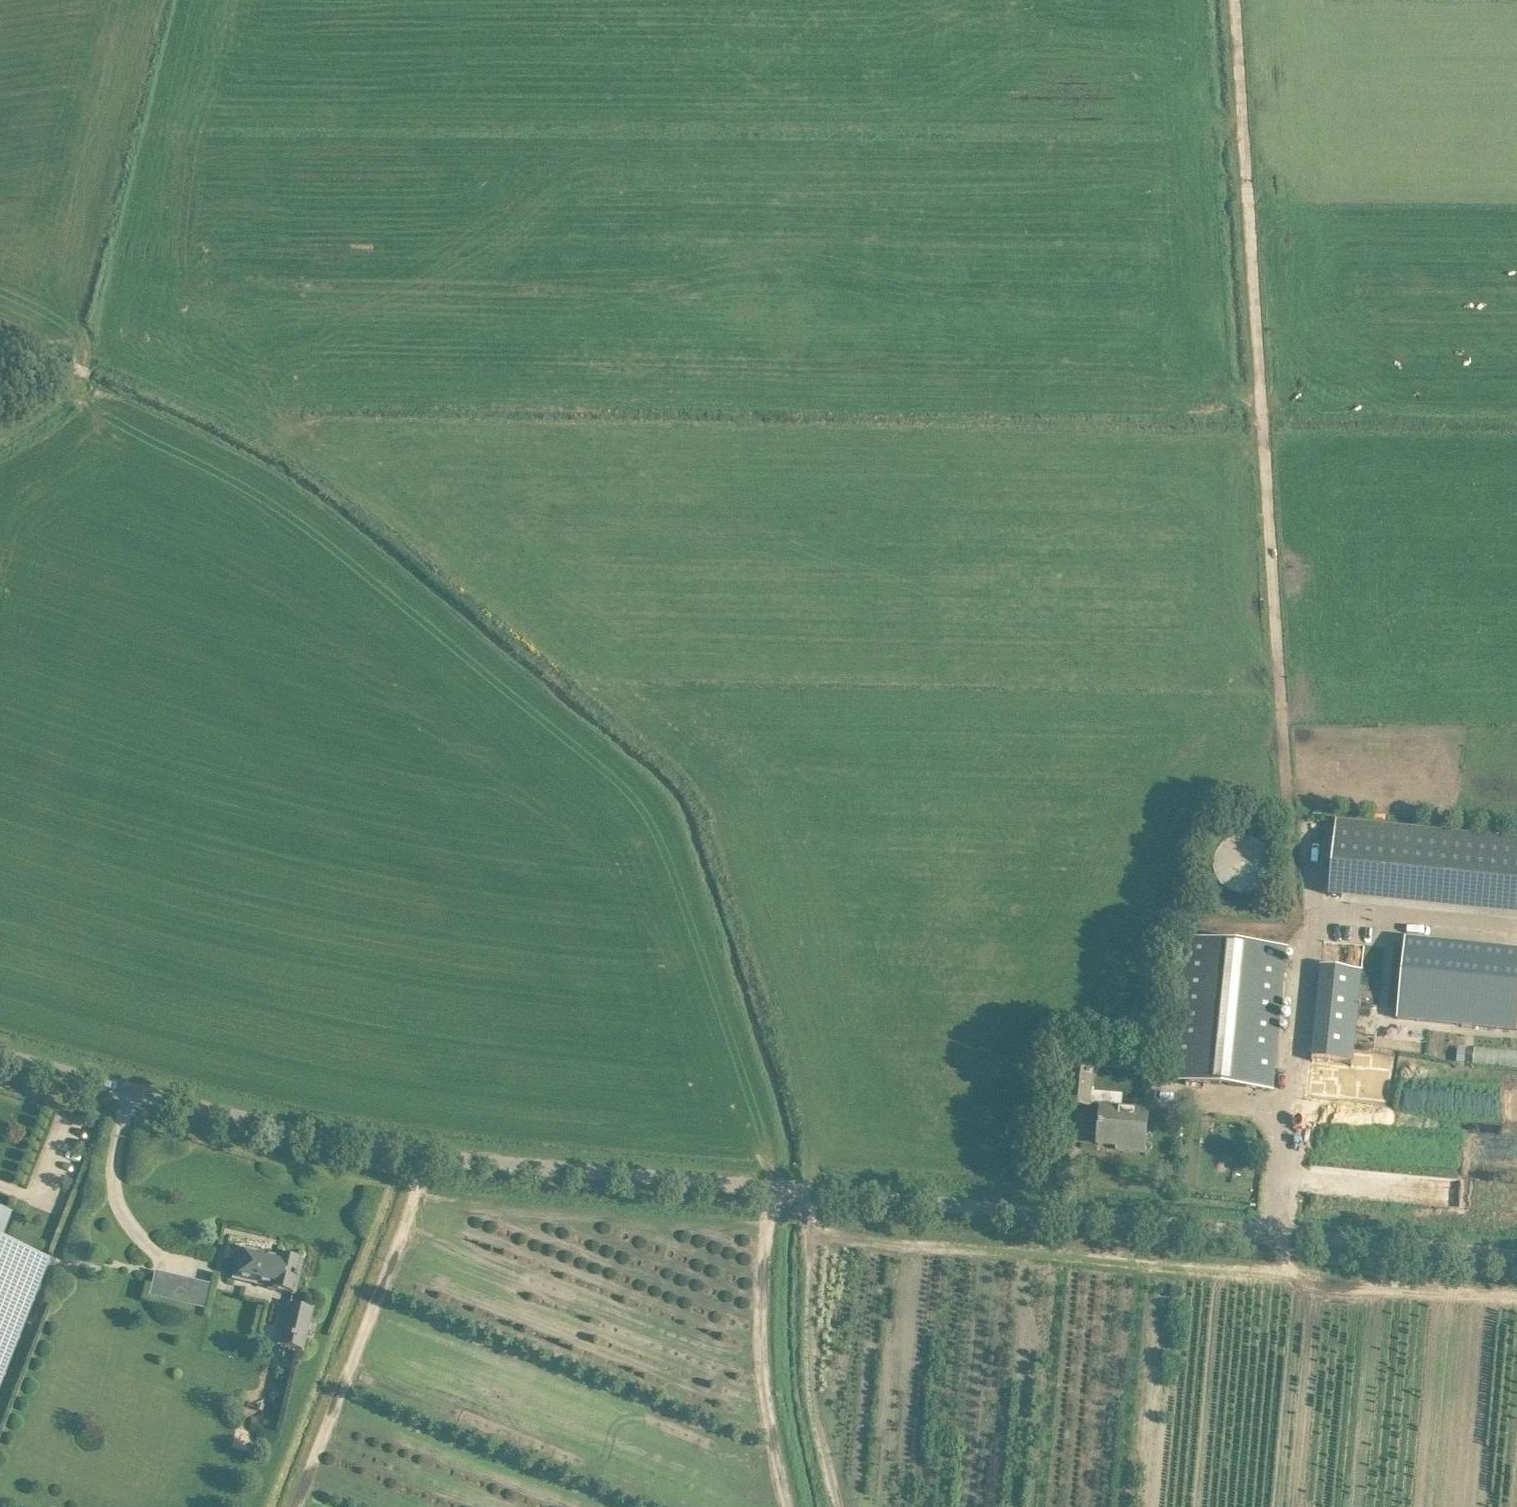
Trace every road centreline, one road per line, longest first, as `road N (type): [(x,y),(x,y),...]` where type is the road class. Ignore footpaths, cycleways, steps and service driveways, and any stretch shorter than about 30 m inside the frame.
road 1 (unclassified): [(0,1053),(284,1128),(439,1157),(1516,1256)]
road 2 (track): [(1289,1114),(1299,957),(1236,0)]

